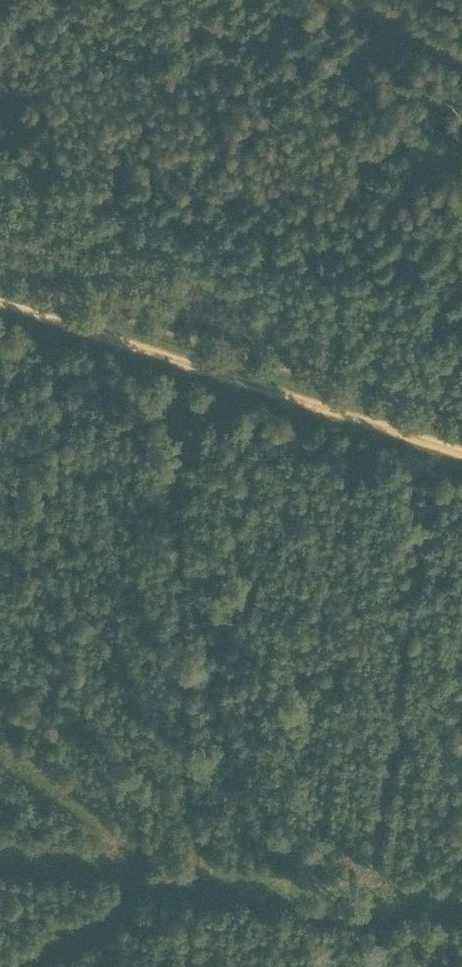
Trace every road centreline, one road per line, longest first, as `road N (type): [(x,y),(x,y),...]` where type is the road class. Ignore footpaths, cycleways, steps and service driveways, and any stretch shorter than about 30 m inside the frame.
road 1 (track): [(181,356),(195,922)]
road 2 (track): [(461,445),(181,356)]
road 3 (track): [(181,356),(0,296)]

